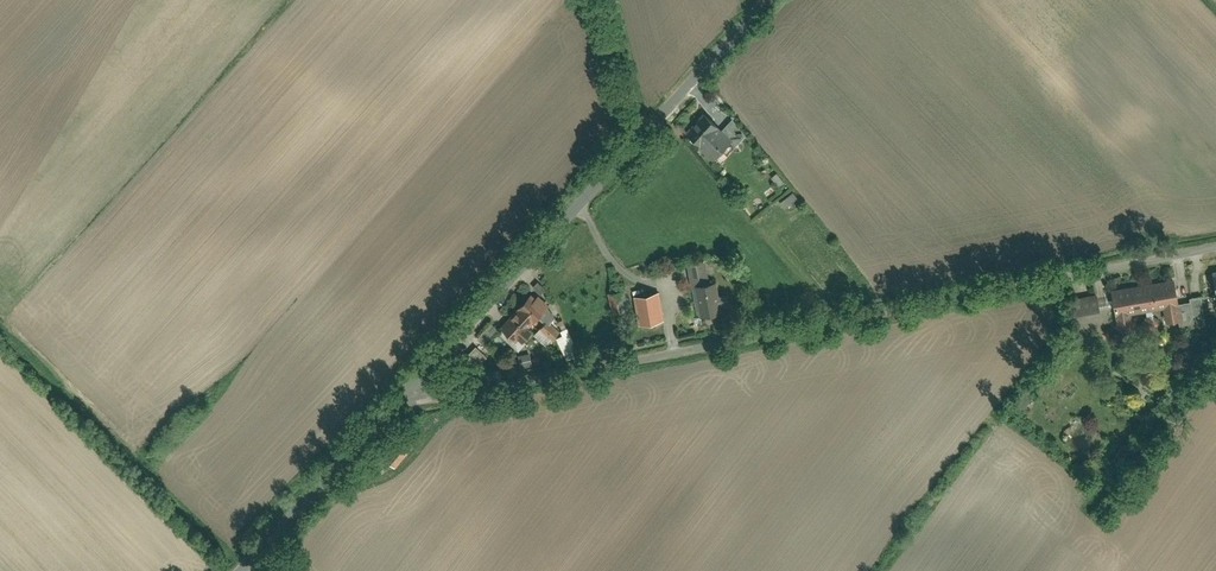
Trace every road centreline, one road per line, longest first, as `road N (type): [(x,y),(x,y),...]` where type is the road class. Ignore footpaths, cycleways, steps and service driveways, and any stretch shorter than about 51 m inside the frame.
road 1 (residential): [(1215,246),(452,396),(411,391)]
road 2 (residential): [(766,0),(411,391)]
road 3 (residential): [(411,391),(243,570)]

